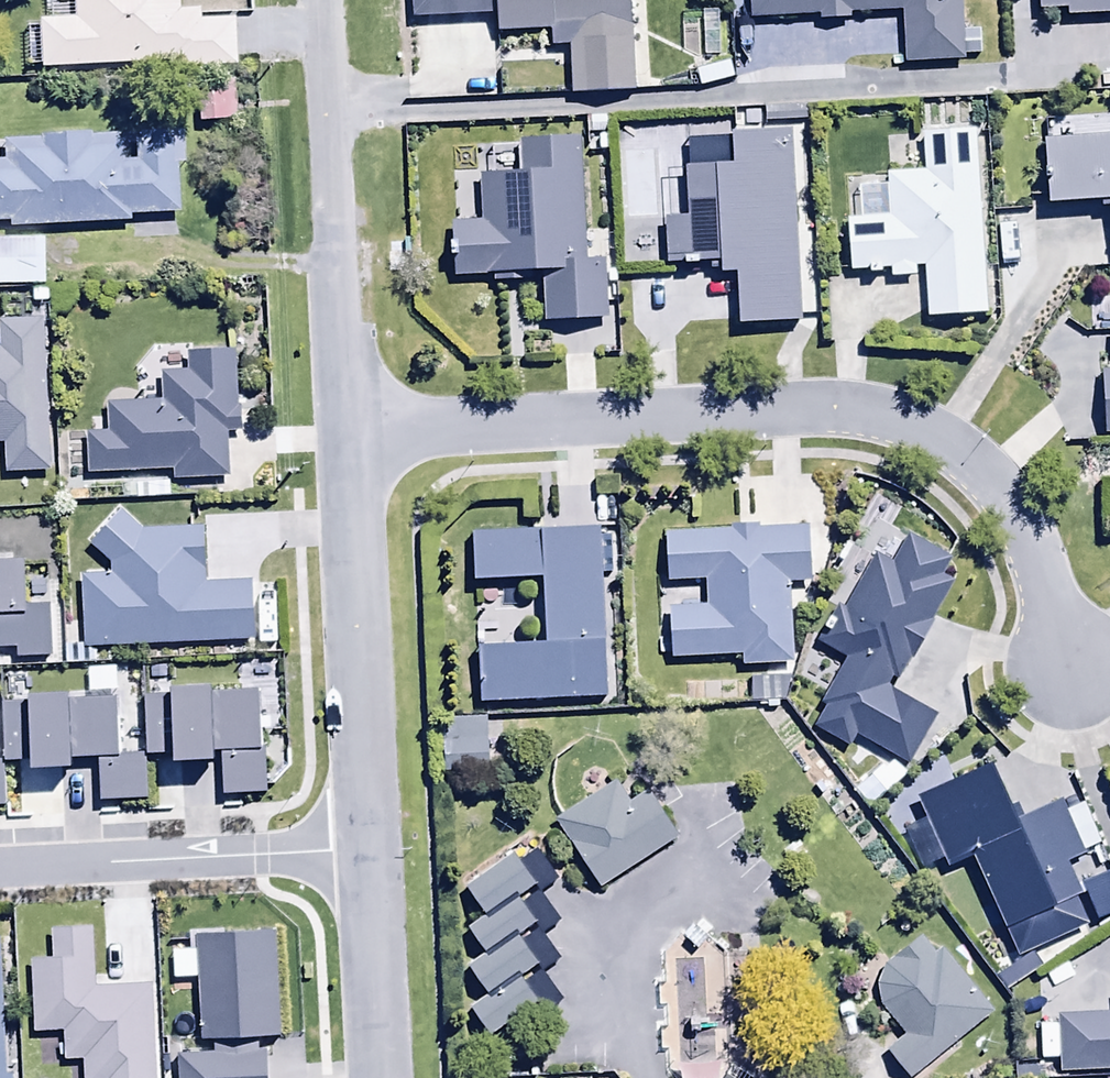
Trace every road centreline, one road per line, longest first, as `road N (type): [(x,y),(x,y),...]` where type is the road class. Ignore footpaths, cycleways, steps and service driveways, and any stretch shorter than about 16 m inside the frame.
road 1 (residential): [(1072,667),(1015,513),(978,463),(881,409),(828,404),(351,431)]
road 2 (residential): [(329,0),(351,431)]
road 3 (residential): [(351,431),(372,851)]
road 4 (residential): [(0,866),(372,851)]
road 5 (residential): [(372,851),(382,1077)]

